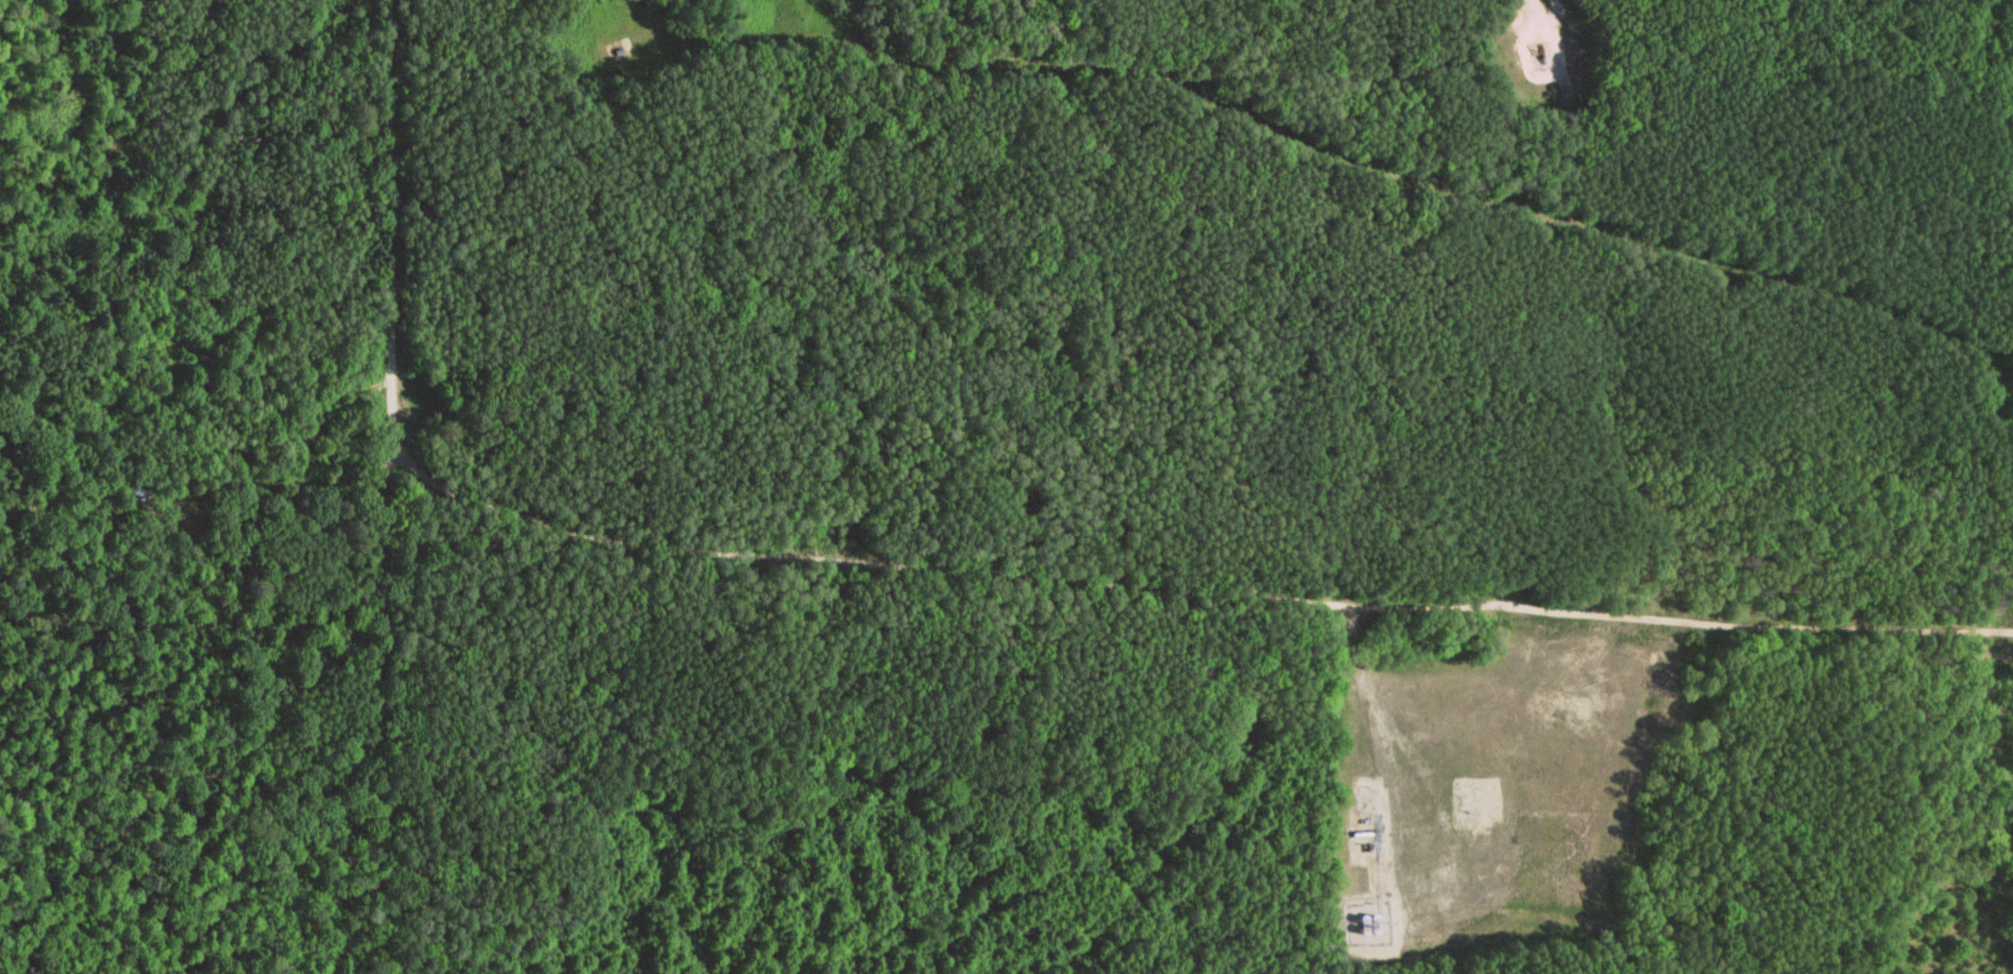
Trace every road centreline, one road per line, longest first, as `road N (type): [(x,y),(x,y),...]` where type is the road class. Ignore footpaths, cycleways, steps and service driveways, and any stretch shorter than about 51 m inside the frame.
road 1 (track): [(2012,633),(1162,597),(542,532),(388,462)]
road 2 (track): [(2012,380),(1951,342),(1791,281),(1377,174),(1160,79),(895,62),(787,39),(660,55)]
road 3 (residential): [(383,973),(392,0)]

